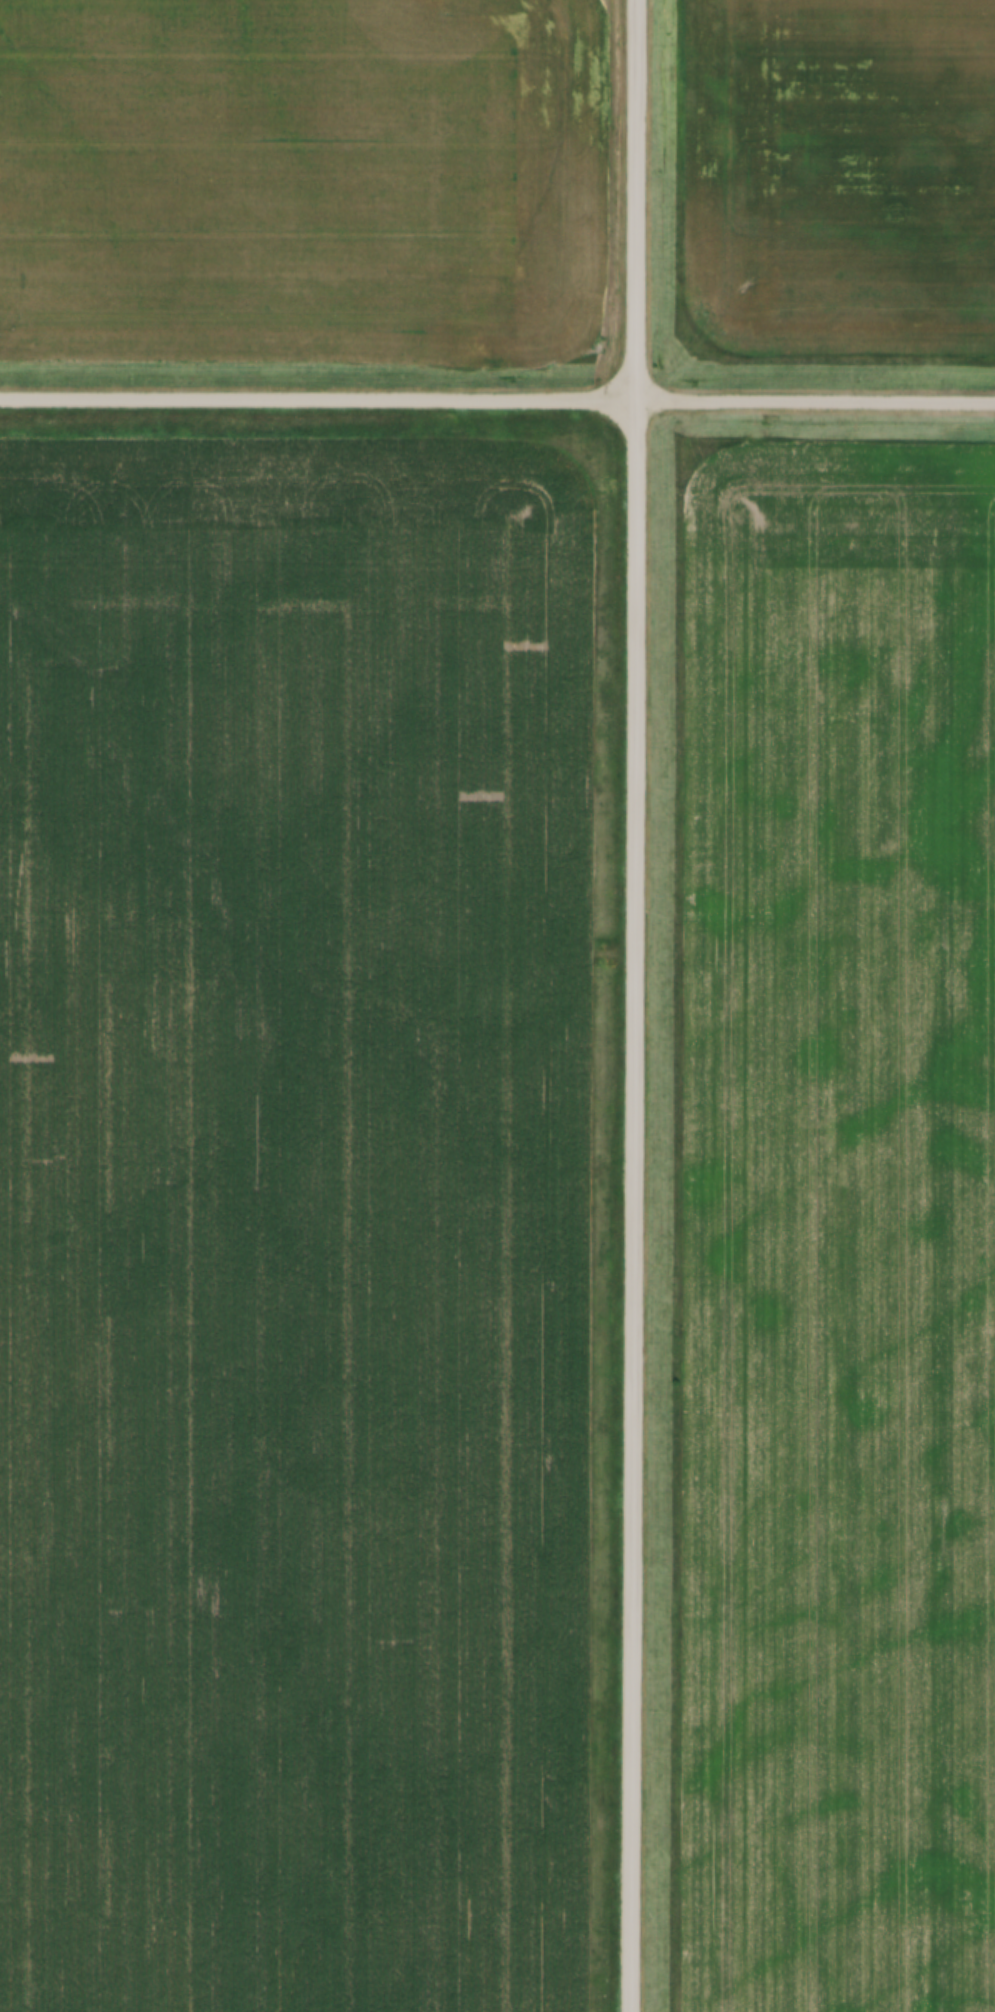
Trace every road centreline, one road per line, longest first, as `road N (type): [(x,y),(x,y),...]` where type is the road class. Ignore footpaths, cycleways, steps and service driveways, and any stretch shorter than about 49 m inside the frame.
road 1 (residential): [(629,2011),(636,0)]
road 2 (residential): [(994,401),(0,400)]

